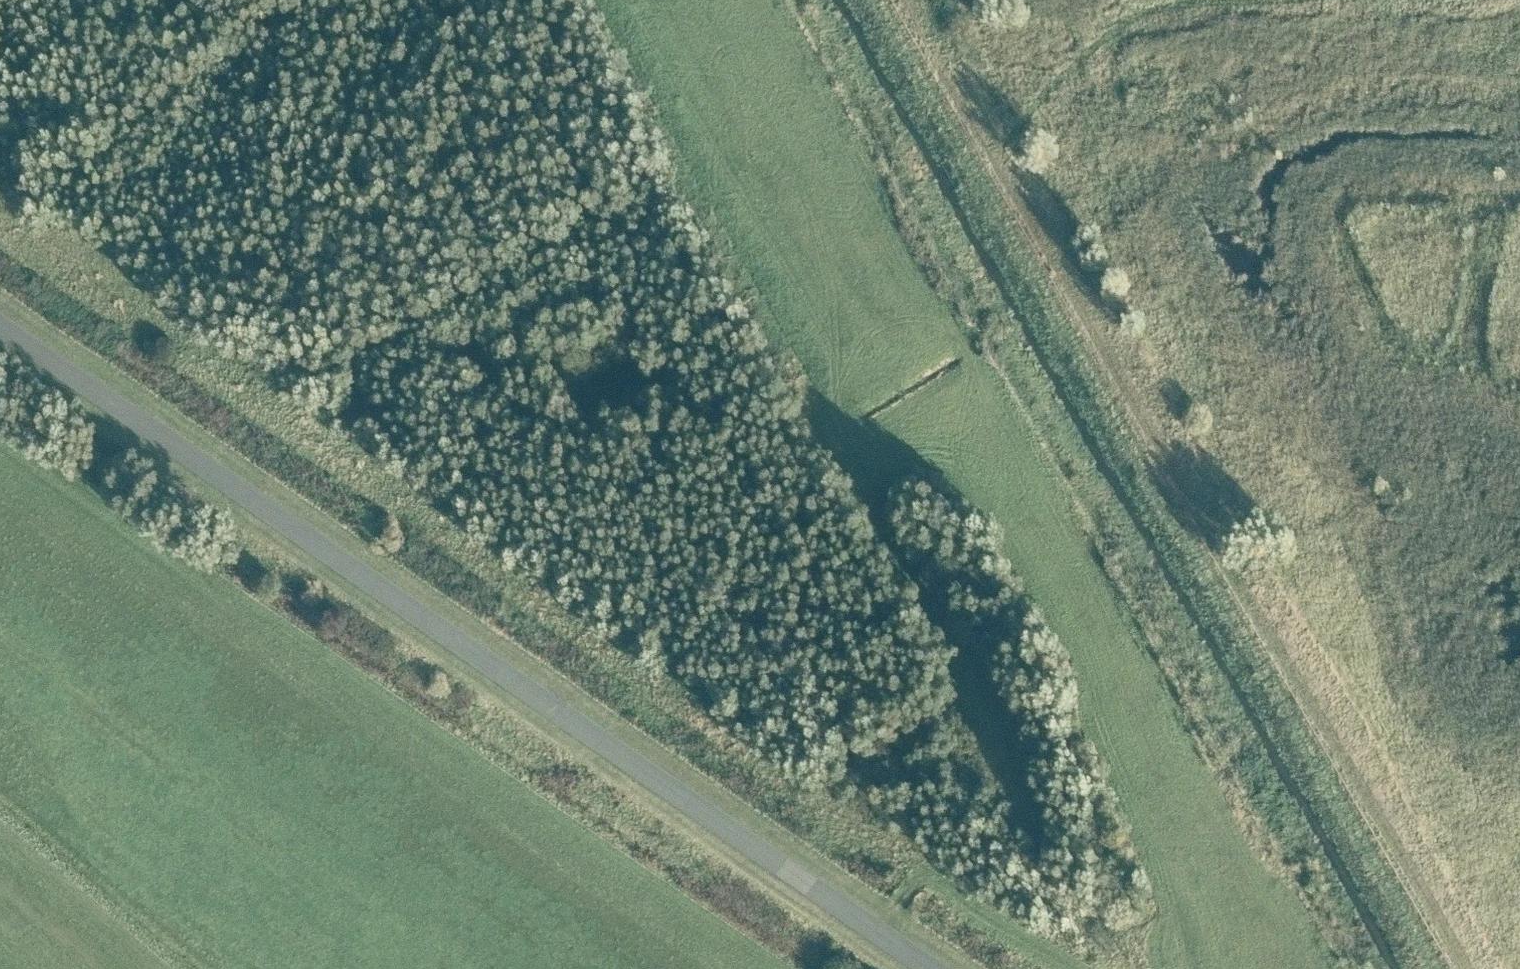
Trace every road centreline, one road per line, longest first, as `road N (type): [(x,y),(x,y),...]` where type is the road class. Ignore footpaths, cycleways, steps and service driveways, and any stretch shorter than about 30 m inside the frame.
road 1 (track): [(939,859),(0,219)]
road 2 (residential): [(928,968),(0,328)]
road 3 (track): [(664,0),(790,221),(836,410),(848,497),(934,644),(975,756),(939,859),(878,935)]

